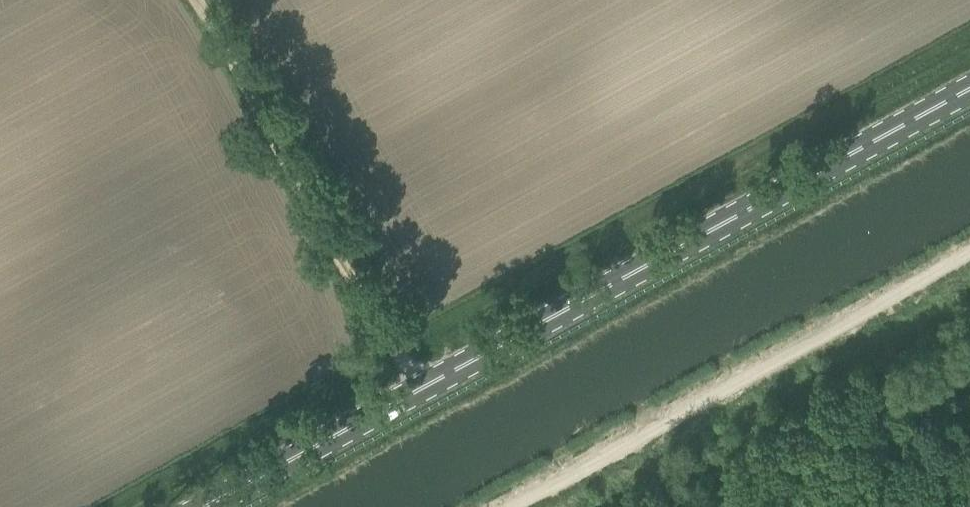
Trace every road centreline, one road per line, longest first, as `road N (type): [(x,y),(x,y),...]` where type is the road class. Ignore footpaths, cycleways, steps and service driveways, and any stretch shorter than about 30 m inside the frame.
road 1 (primary): [(210,506),(969,91)]
road 2 (track): [(969,257),(514,506)]
road 3 (track): [(216,0),(422,391)]

